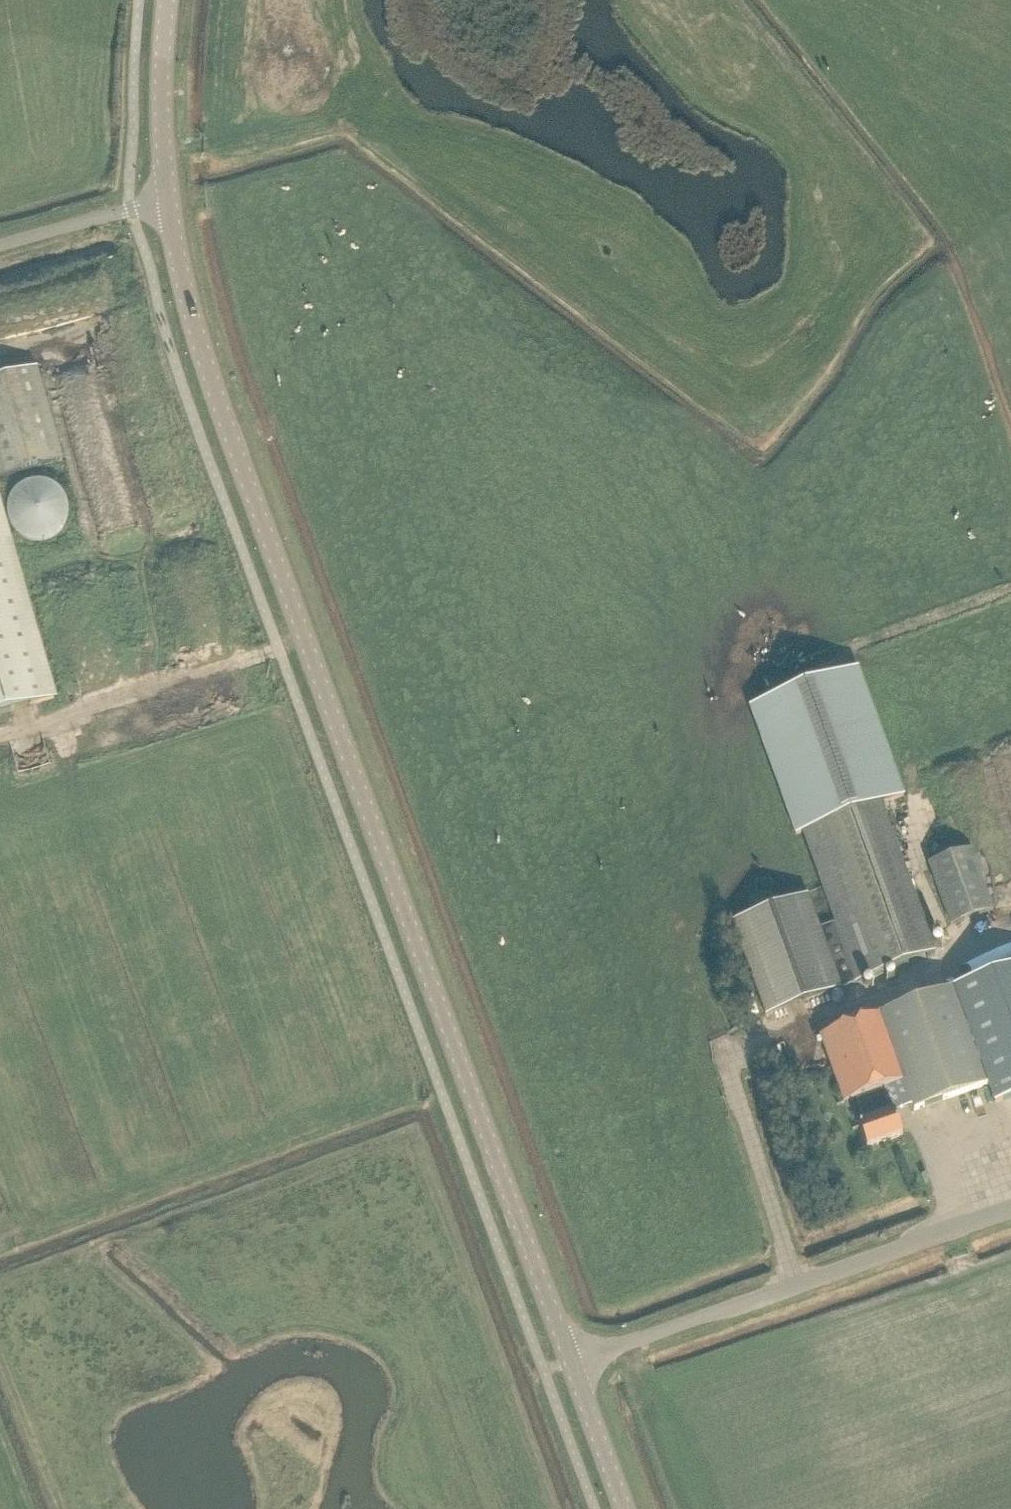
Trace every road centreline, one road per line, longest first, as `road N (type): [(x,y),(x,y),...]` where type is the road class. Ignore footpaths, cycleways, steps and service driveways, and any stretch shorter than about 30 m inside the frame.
road 1 (tertiary): [(575,1363),(305,635),(188,296),(167,204)]
road 2 (unclassified): [(575,1363),(1010,1209)]
road 3 (tertiary): [(167,204),(162,80),(170,0)]
road 4 (unclassified): [(0,248),(167,204)]
road 5 (tertiary): [(628,1508),(575,1363)]

